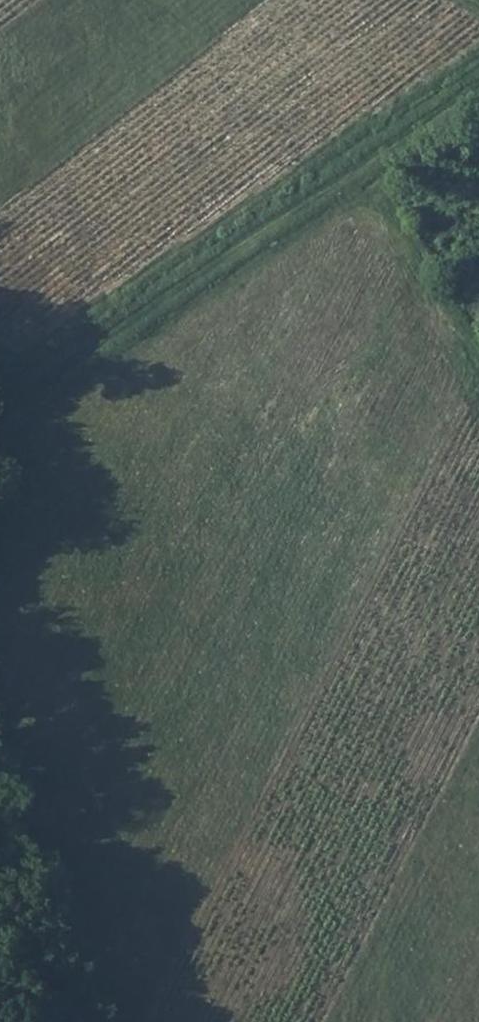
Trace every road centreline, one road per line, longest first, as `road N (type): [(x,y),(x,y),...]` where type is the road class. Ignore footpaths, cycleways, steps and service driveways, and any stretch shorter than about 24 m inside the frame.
road 1 (track): [(478,95),(0,406)]
road 2 (track): [(0,775),(104,1021)]

